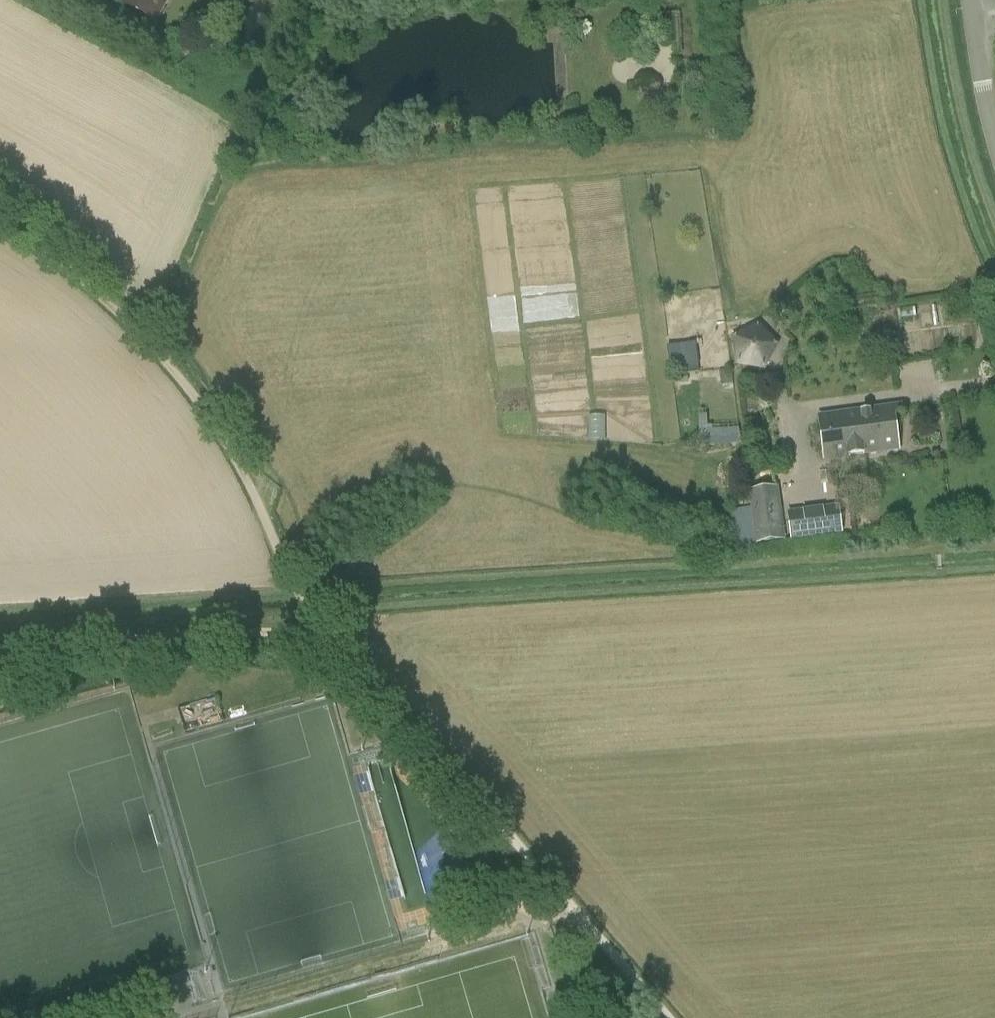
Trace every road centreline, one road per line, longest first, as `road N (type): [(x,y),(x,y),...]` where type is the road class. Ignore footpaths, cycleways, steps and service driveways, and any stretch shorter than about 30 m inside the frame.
road 1 (track): [(0,225),(88,284),(181,379),(248,481),(312,619),(669,1017)]

